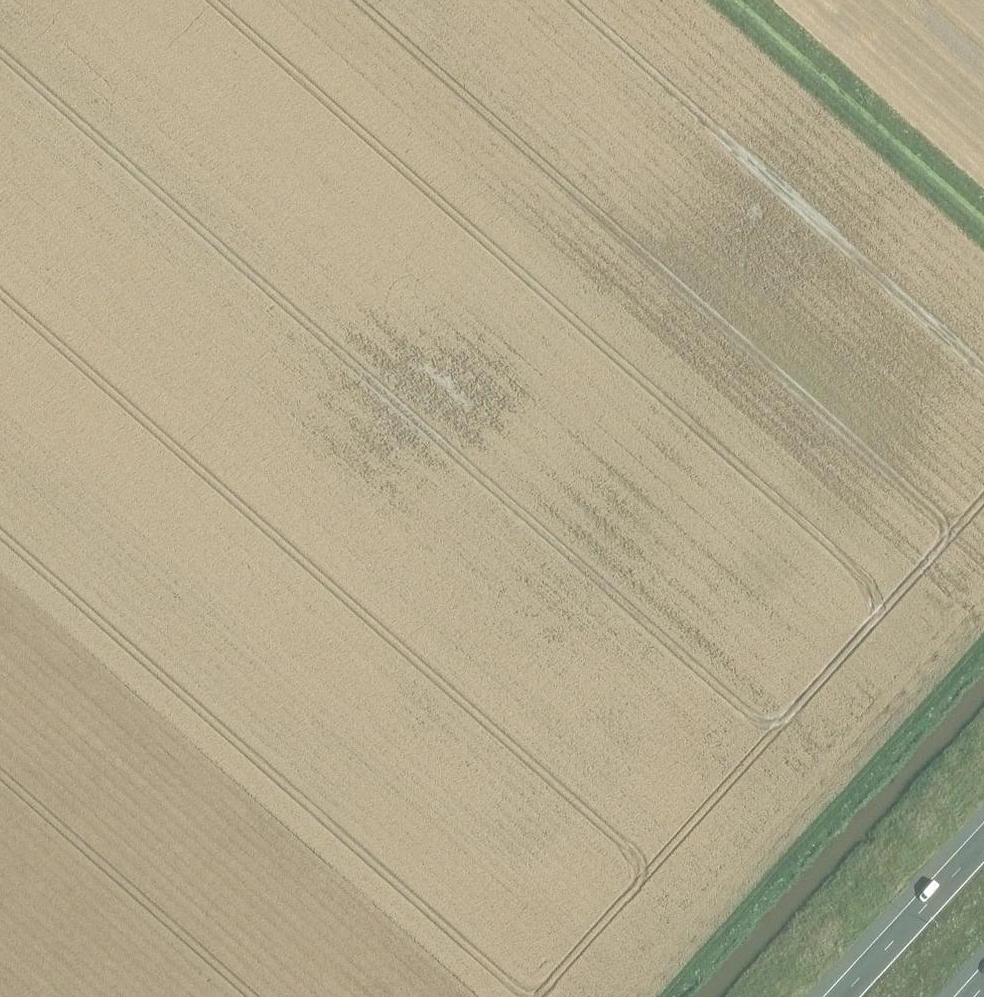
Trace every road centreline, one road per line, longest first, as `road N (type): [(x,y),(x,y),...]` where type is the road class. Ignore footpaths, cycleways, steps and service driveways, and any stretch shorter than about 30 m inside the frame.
road 1 (motorway): [(983,844),(843,996)]

